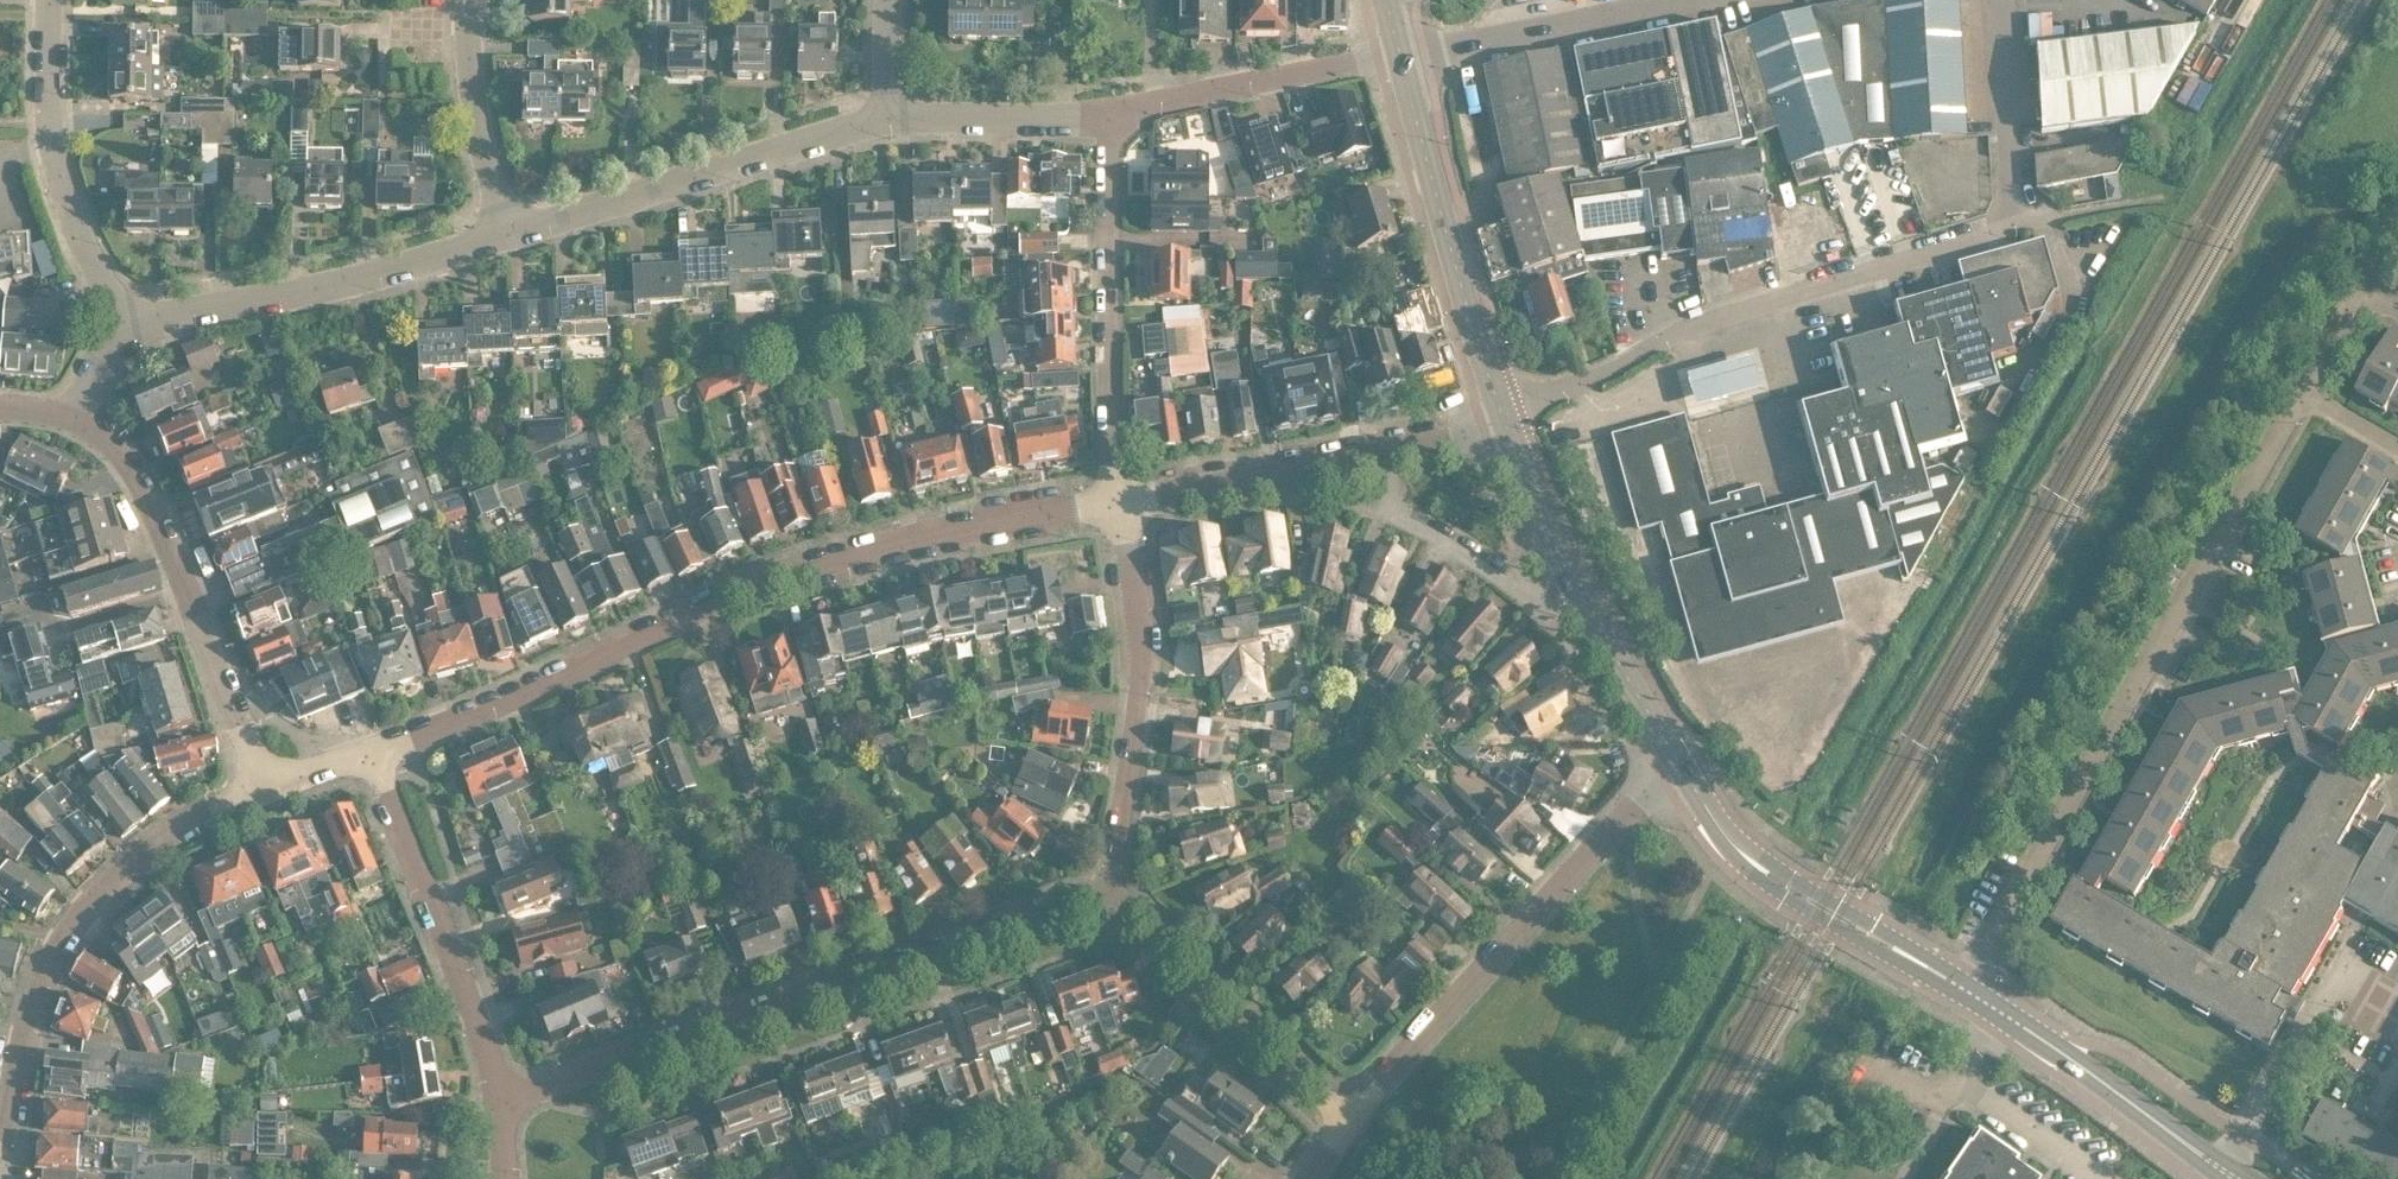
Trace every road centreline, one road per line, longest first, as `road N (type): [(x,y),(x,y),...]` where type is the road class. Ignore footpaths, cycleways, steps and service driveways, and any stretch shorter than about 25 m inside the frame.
road 1 (residential): [(371,751),(549,688),(827,565),(1112,503)]
road 2 (residential): [(1494,403),(1576,384),(1675,334),(2016,224),(1995,0)]
road 3 (residential): [(2300,392),(1961,986)]
road 4 (residential): [(505,1099),(1112,888)]
road 5 (residential): [(1344,1121),(1676,768)]
road 6 (residential): [(0,1140),(24,1012),(74,912),(182,820),(262,781)]
road 7 (residential): [(262,781),(132,475),(102,440),(72,423)]
road 8 (residential): [(505,233),(904,127)]
road 9 (tertiary): [(1676,768),(1526,481),(1494,403)]
road 10 (residential): [(1112,503),(1281,468),(1494,403)]
road 11 (residential): [(126,321),(389,269),(505,233)]
road 12 (residential): [(1112,888),(1109,863),(1138,669),(1112,503)]
road 13 (residential): [(1112,503),(1119,122)]
road 14 (residential): [(505,1099),(371,751)]
road 15 (tertiary): [(1494,403),(1398,49)]
road 16 (tertiary): [(1961,986),(1766,874),(1676,768)]
road 17 (residential): [(126,321),(50,153),(49,0)]
road 18 (tertiary): [(2234,1178),(1961,986)]
road 19 (residential): [(1344,1121),(1112,888)]
road 20 (residential): [(1398,49),(1694,0)]
road 21 (residential): [(1119,122),(1398,49)]
road 22 (residential): [(505,233),(480,146),(470,0)]
road 23 (residential): [(904,127),(1119,122)]
road 24 (residential): [(2397,309),(2358,287),(2300,392)]
road 25 (residential): [(904,127),(900,0)]

